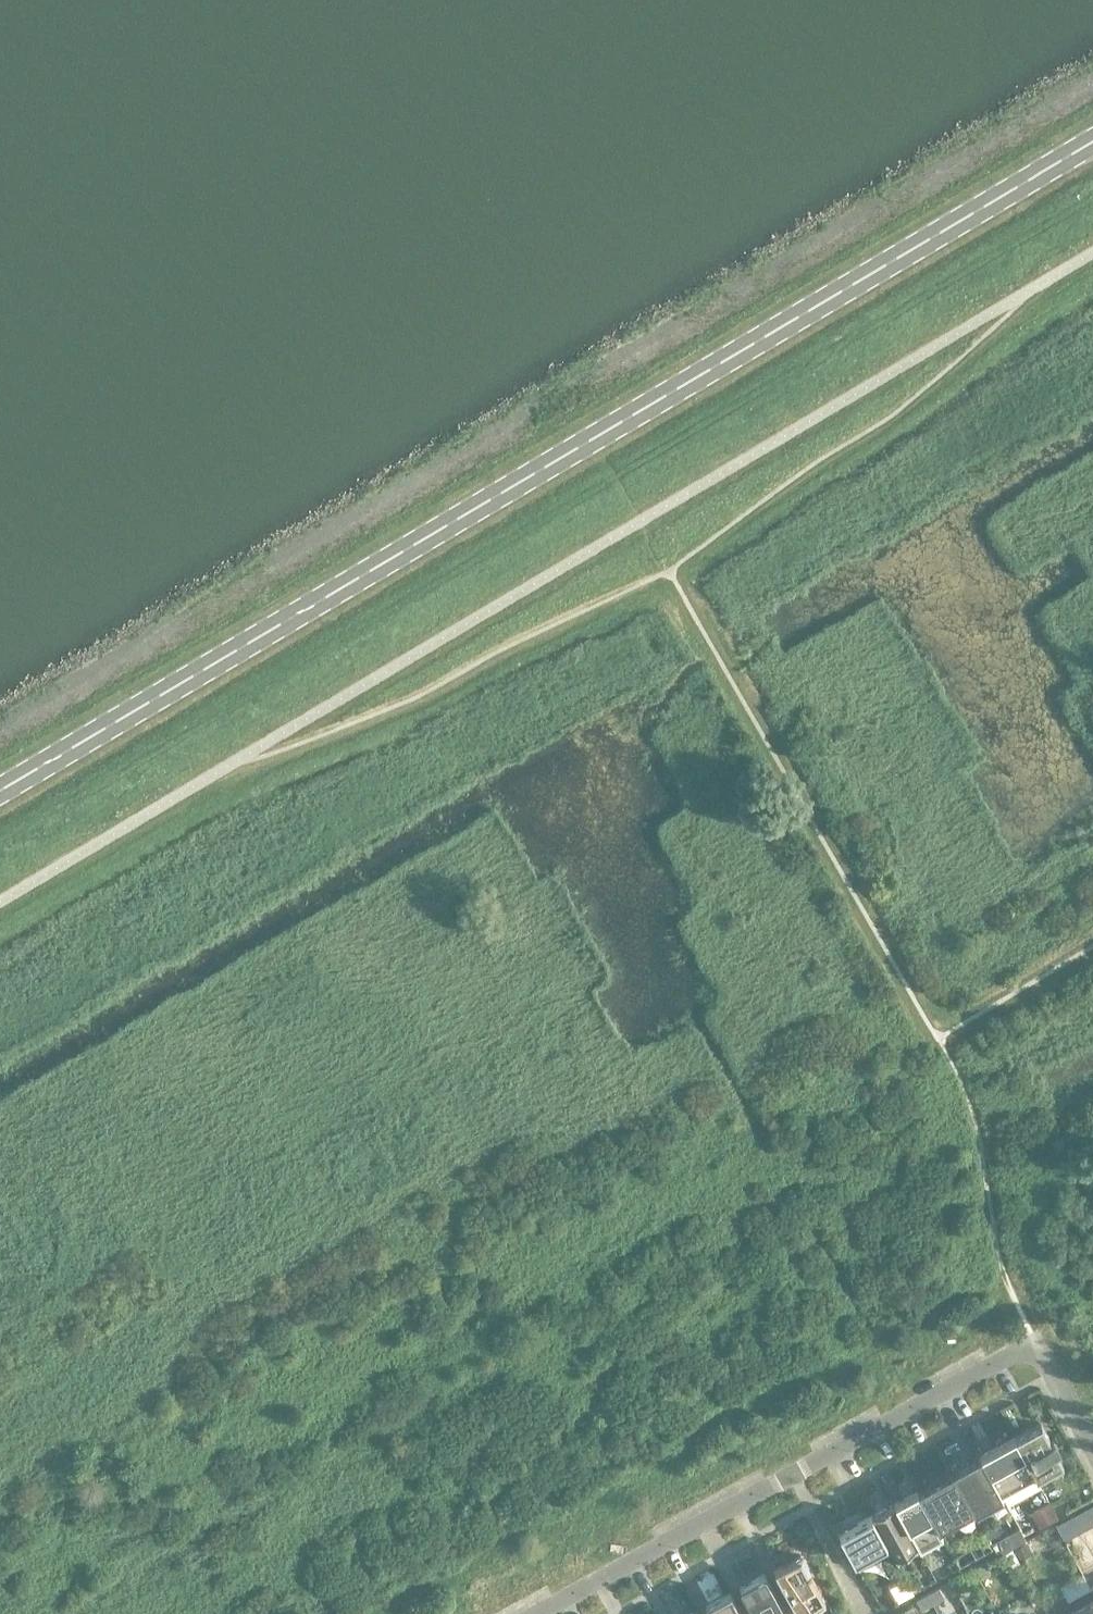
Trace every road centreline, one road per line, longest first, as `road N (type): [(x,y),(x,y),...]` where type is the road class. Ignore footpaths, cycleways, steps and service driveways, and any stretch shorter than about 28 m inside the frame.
road 1 (secondary): [(0,783),(1092,136)]
road 2 (residential): [(530,1613),(1034,1340),(1092,1445)]

